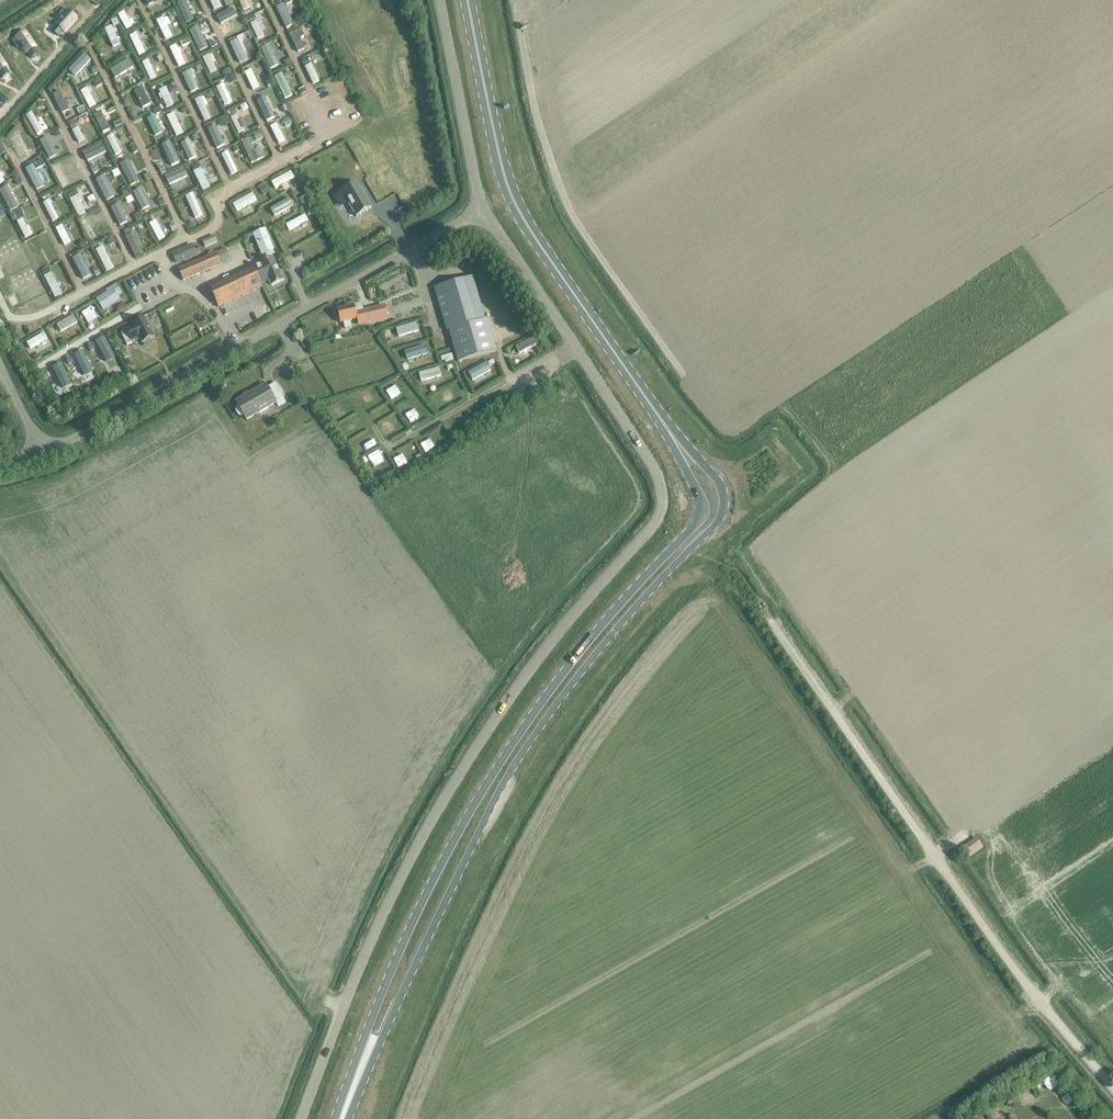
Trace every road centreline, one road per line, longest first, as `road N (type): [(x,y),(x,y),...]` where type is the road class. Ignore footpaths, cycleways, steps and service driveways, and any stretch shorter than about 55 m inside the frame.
road 1 (unclassified): [(482,208),(649,461),(662,505),(511,697),(442,804),(383,911),(305,1118)]
road 2 (primary): [(349,1118),(507,777),(616,630),(723,512),(717,480),(660,419)]
road 3 (primary): [(660,419),(701,502),(698,520),(575,658),(485,783),(410,925),(335,1118)]
road 4 (unclassified): [(1112,1089),(1042,1006),(764,610)]
road 5 (unclassified): [(482,208),(41,453)]
road 6 (primary): [(468,0),(511,195),(660,419)]
road 7 (unclassified): [(515,0),(541,132),(574,217),(683,374)]
road 8 (unclassified): [(438,0),(482,208)]
road 9 (track): [(374,426),(388,449),(504,383),(518,384)]

